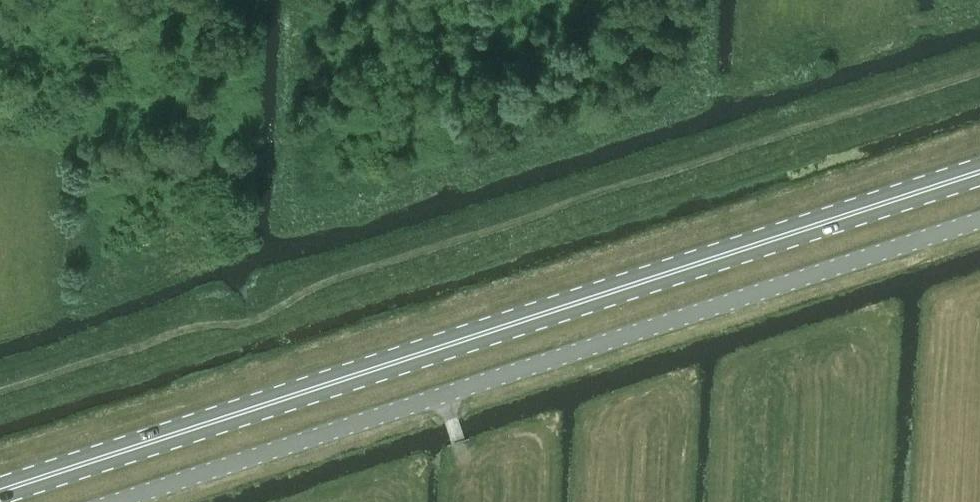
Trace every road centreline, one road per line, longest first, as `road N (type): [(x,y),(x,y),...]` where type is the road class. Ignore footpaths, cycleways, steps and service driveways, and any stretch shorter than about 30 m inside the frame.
road 1 (primary): [(0,489),(979,170)]
road 2 (unclassified): [(979,221),(112,501)]

